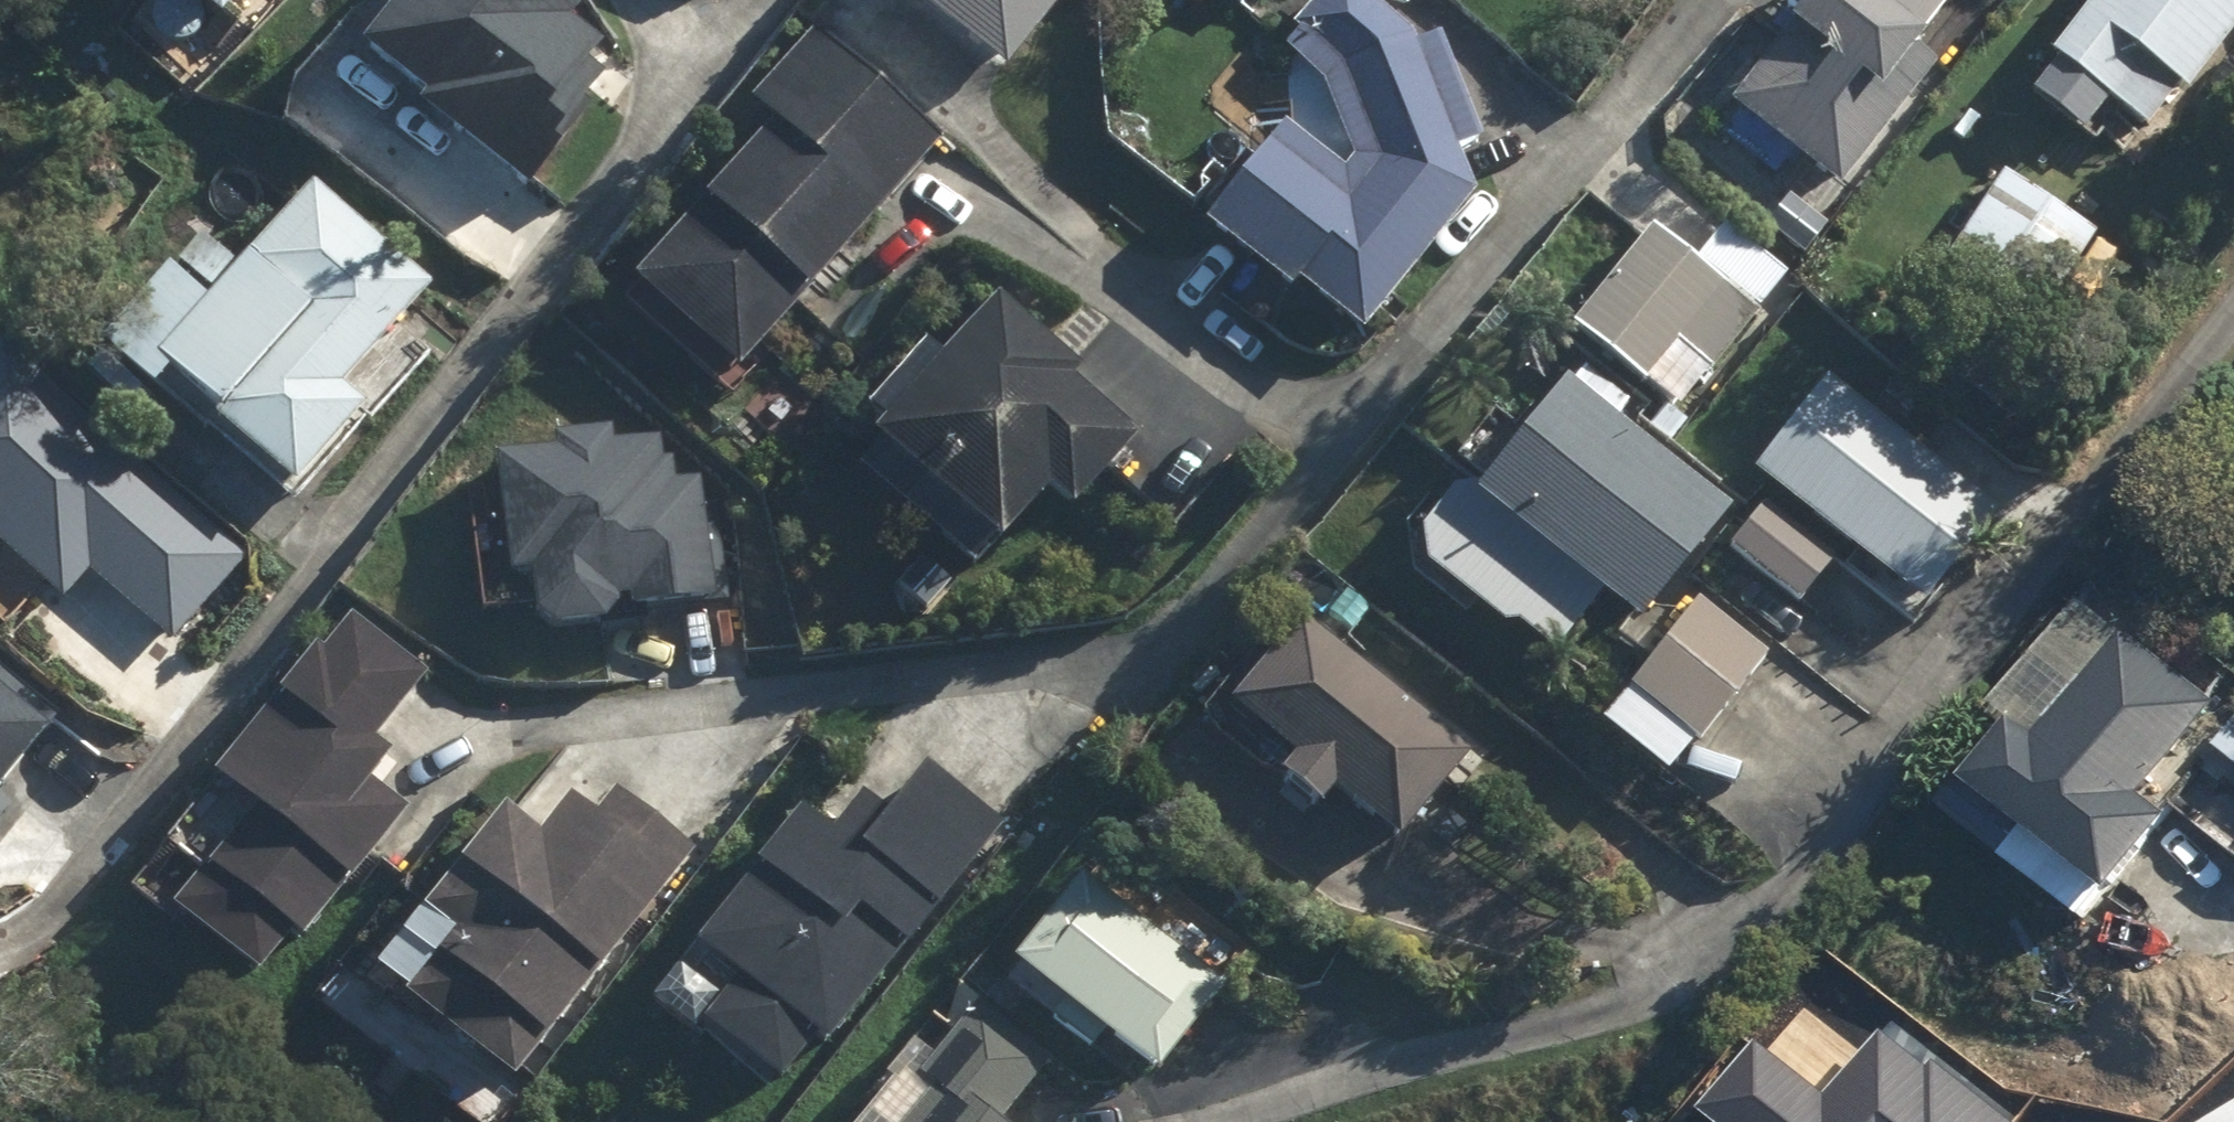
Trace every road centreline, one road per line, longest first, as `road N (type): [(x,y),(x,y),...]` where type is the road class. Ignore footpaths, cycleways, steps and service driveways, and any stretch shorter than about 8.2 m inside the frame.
road 1 (residential): [(46,912),(767,0)]

